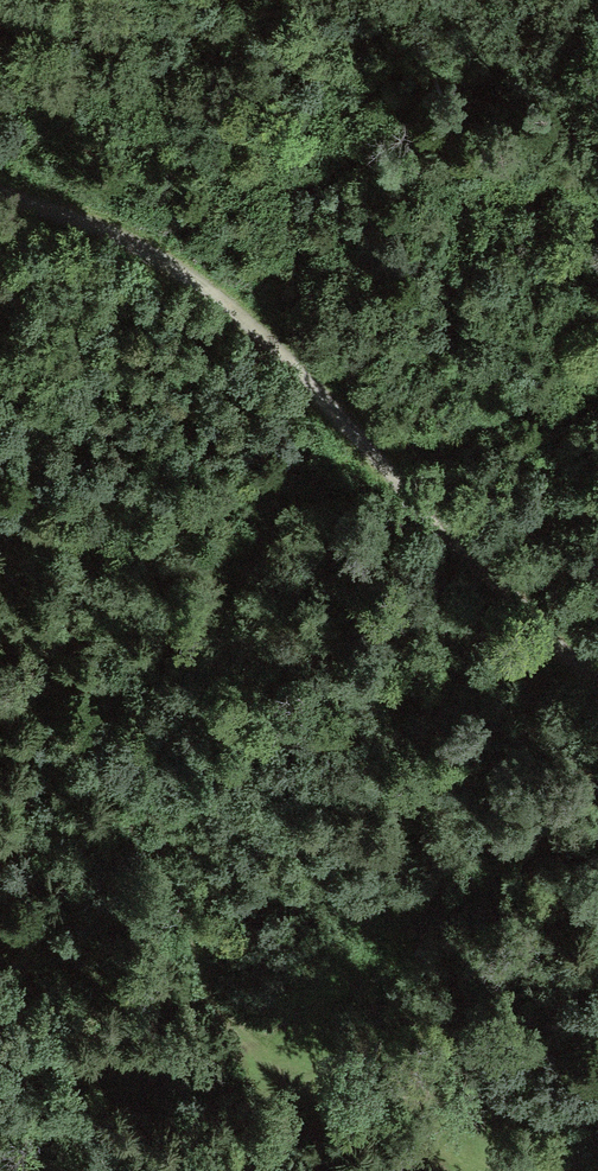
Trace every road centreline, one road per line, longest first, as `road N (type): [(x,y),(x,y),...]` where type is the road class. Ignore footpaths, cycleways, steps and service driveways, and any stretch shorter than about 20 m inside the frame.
road 1 (track): [(0,338),(28,443),(13,533),(28,605),(225,1004),(283,1072),(360,1116),(504,1170)]
road 2 (track): [(597,685),(237,313),(128,241),(0,195)]

